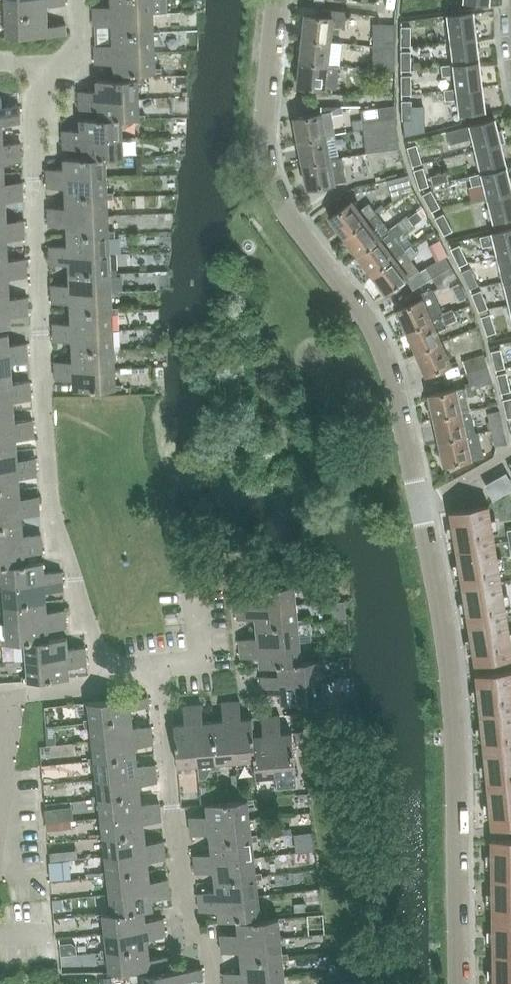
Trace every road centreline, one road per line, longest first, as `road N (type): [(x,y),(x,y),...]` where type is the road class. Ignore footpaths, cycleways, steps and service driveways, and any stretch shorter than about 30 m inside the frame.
road 1 (residential): [(463,983),(452,657),(392,381),(369,325),(292,220),(269,171),(264,117),(276,0)]
road 2 (residential): [(106,678),(51,515),(26,61)]
road 3 (residential): [(218,983),(215,959),(186,917),(163,669),(106,678)]

